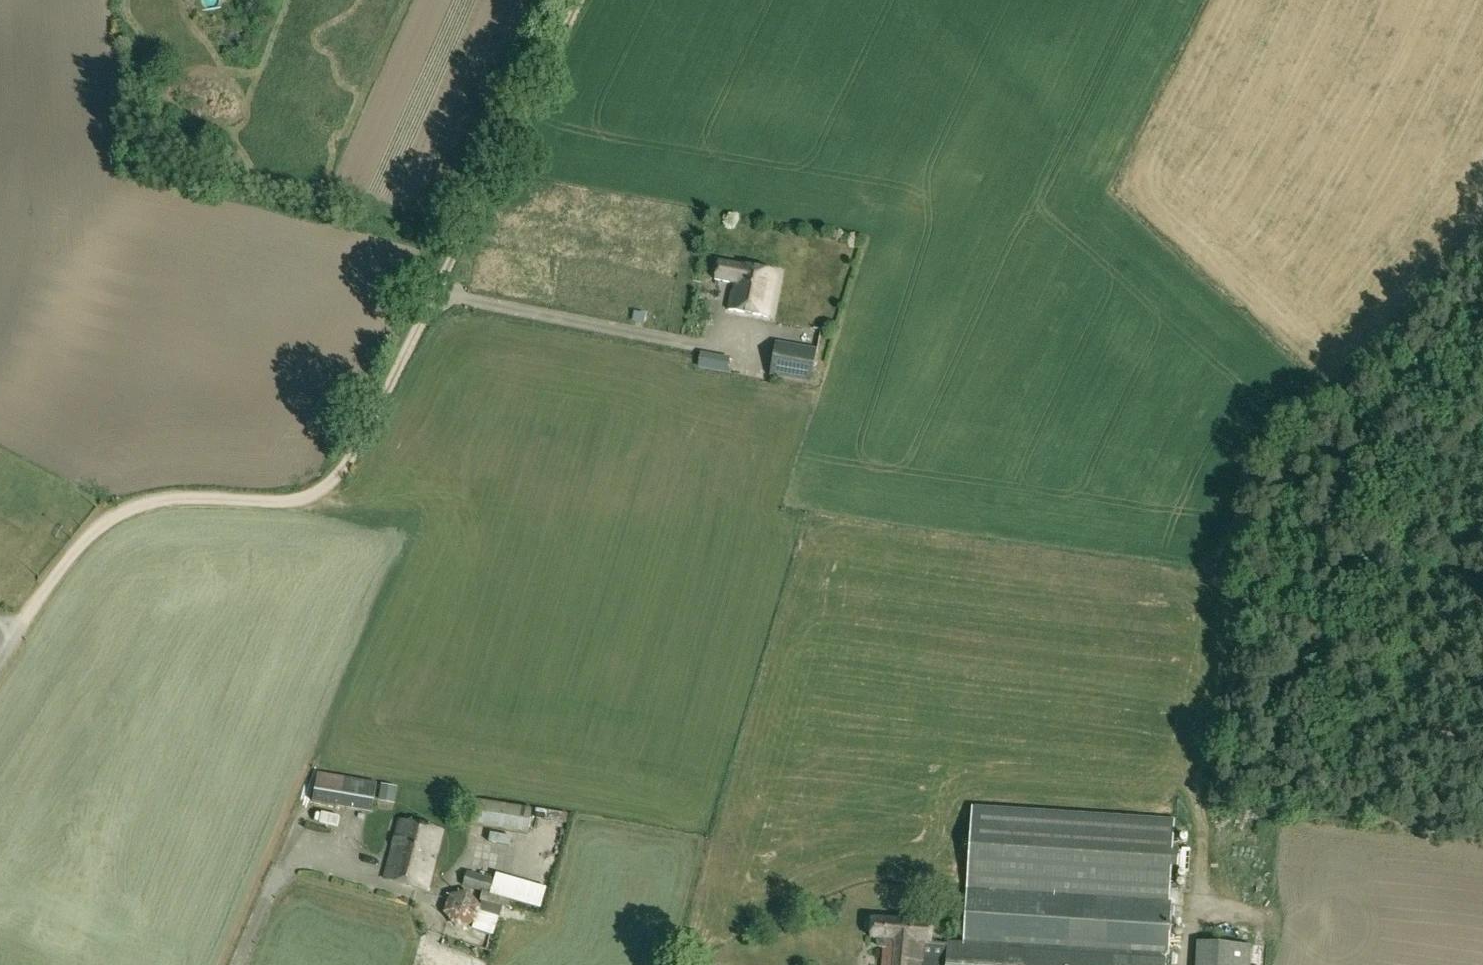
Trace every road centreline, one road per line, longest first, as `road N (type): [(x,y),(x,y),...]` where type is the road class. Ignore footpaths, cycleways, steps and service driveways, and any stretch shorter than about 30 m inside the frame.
road 1 (track): [(573,0),(334,488),(290,501),(168,498),(115,511),(29,622)]
road 2 (track): [(434,296),(694,347)]

